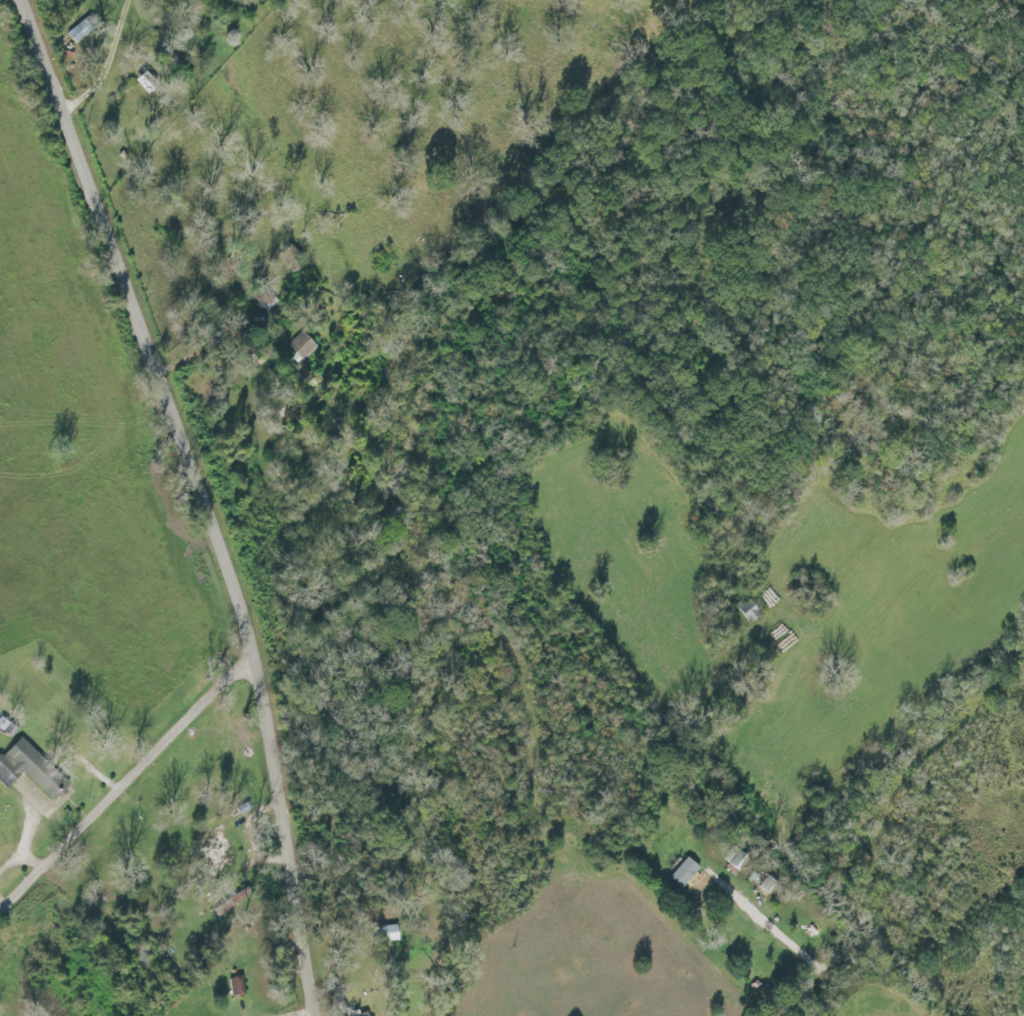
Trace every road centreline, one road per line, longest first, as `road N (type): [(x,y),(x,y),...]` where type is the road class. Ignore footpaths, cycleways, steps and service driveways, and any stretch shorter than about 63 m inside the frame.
road 1 (tertiary): [(317,1015),(313,912),(250,633),(172,386),(26,0)]
road 2 (residential): [(0,910),(101,805),(256,665)]

